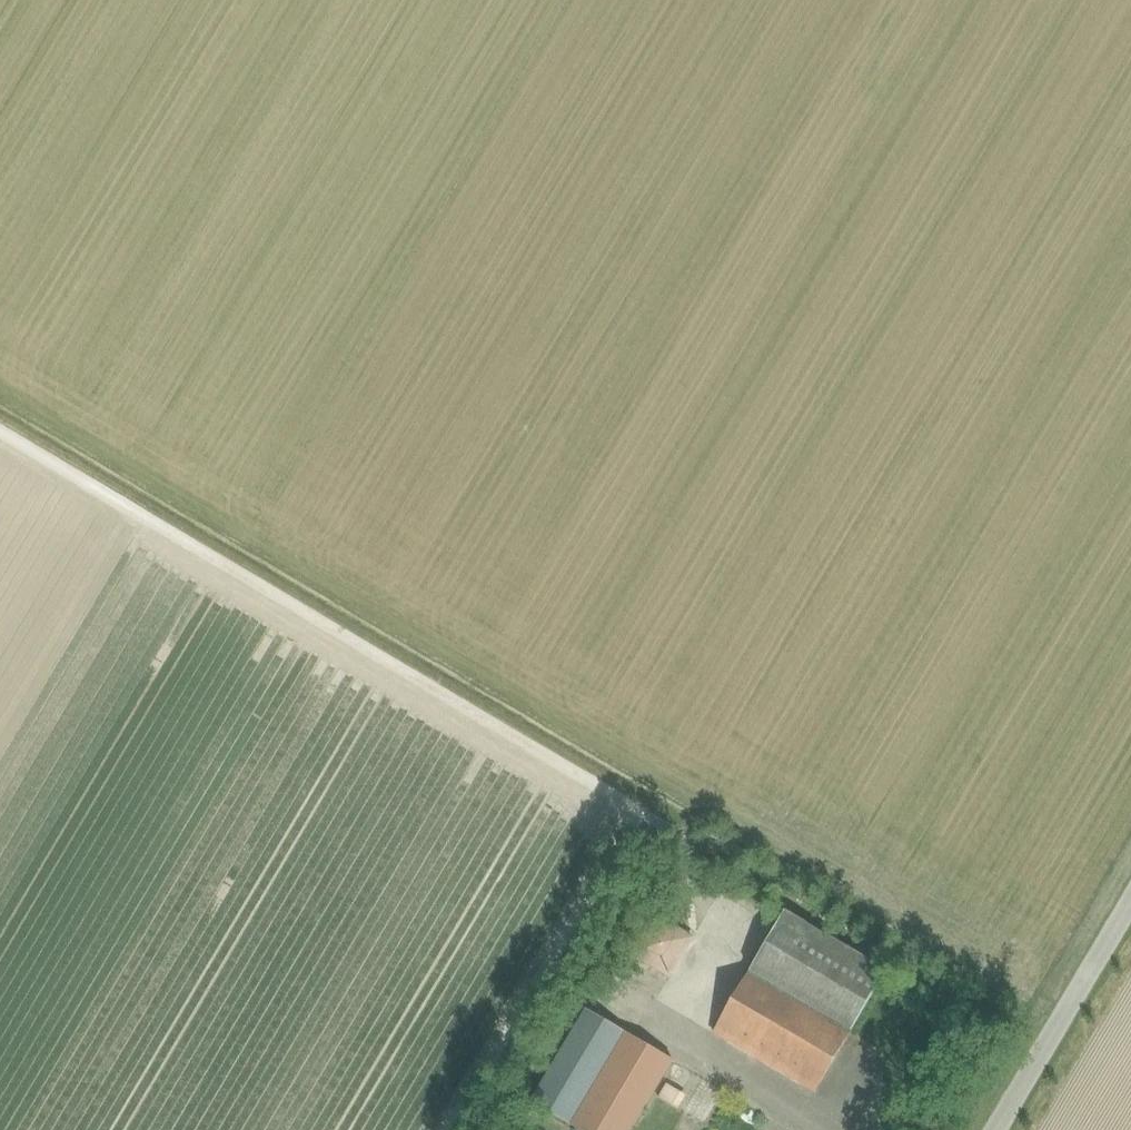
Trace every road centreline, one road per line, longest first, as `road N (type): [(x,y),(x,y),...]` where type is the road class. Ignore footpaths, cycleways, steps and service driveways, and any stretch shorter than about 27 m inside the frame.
road 1 (unclassified): [(994,1129),(1130,899)]

